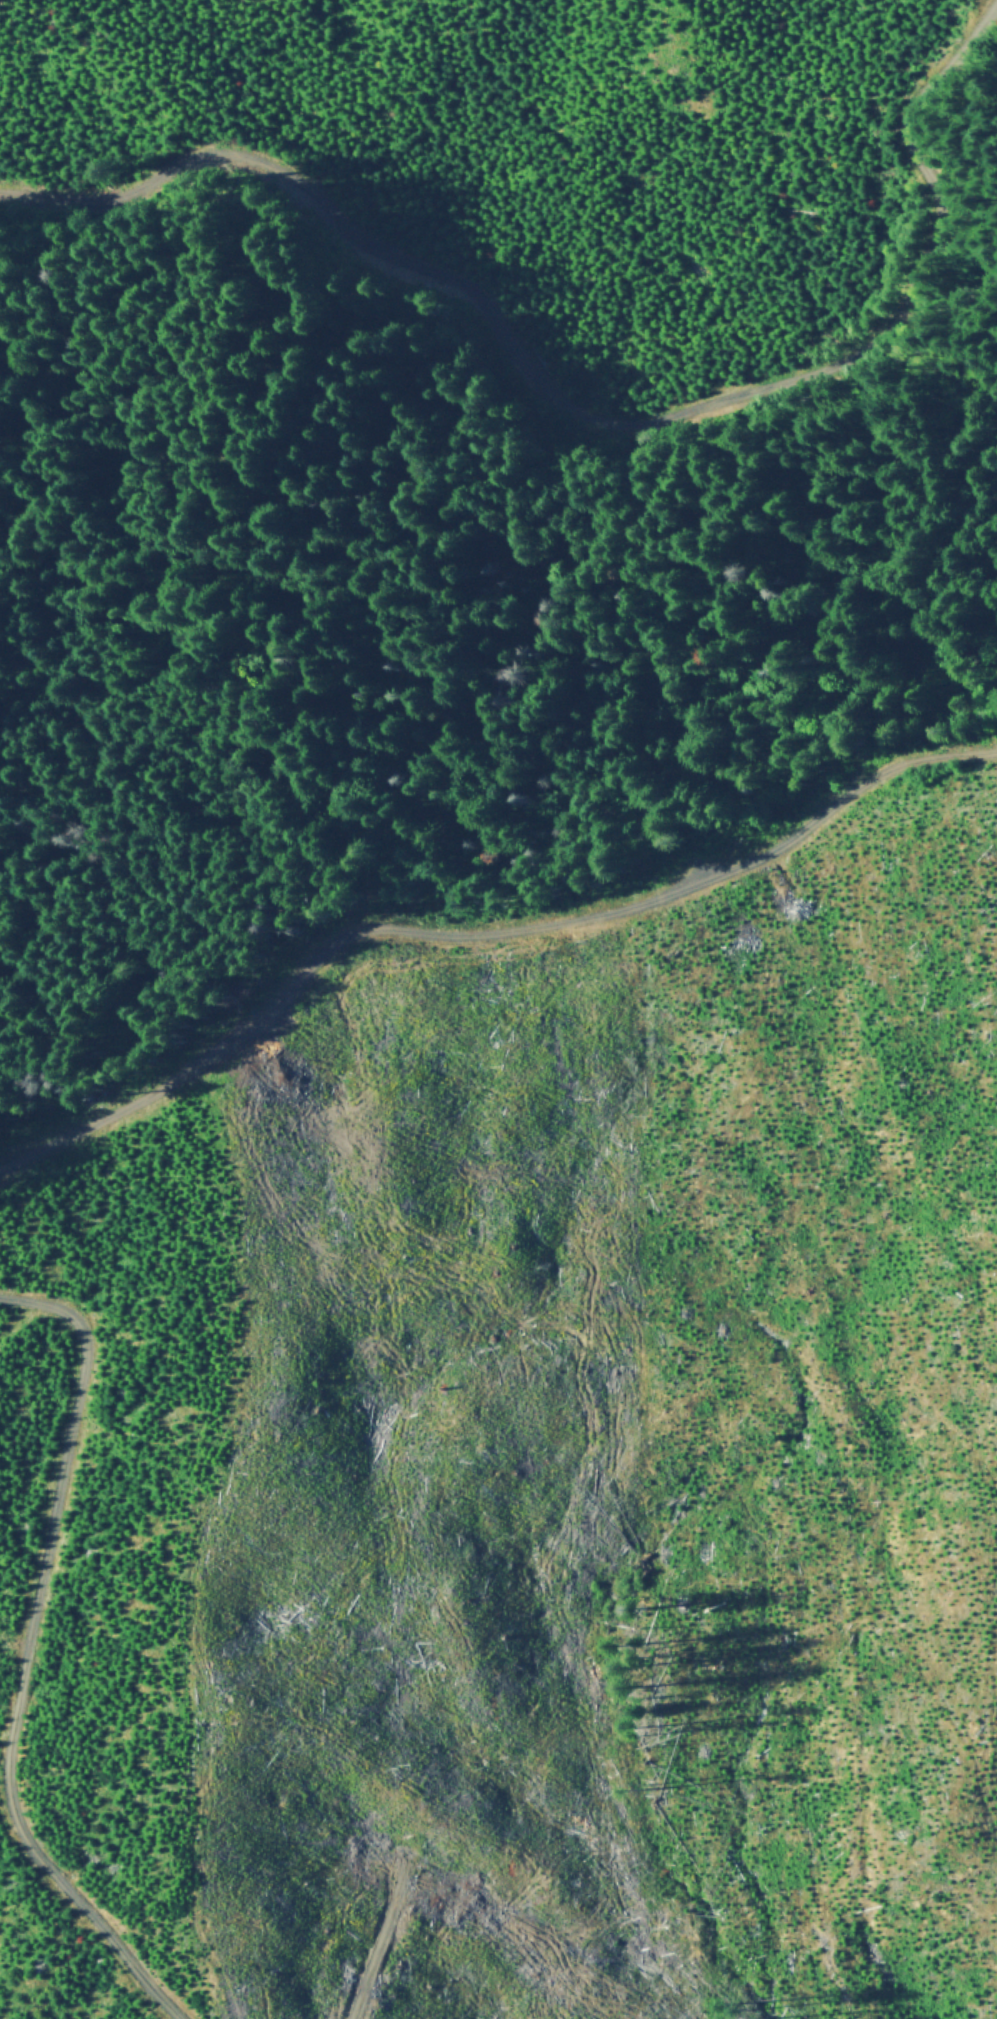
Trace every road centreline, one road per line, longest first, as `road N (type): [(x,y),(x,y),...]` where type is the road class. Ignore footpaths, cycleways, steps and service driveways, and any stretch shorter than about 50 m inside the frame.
road 1 (track): [(924,756),(834,655),(704,569),(634,444),(534,372),(479,295),(394,268),(278,176),(240,162),(194,166),(60,212),(0,201)]
road 2 (track): [(0,1168),(201,1055),(355,924),(490,929),(625,901),(745,856),(850,783),(924,756),(996,749)]
road 3 (track): [(186,2018),(35,1844),(7,1784),(5,1755),(82,1337),(73,1315),(0,1293)]

